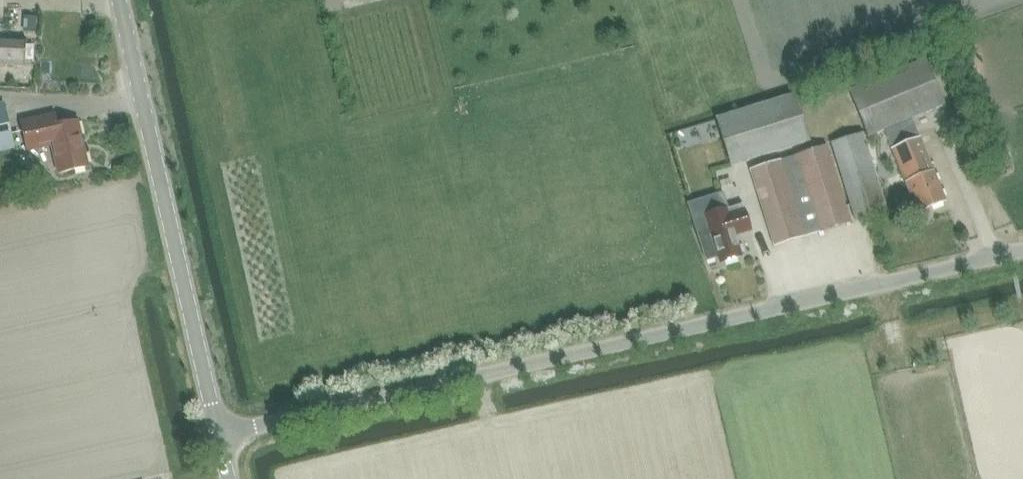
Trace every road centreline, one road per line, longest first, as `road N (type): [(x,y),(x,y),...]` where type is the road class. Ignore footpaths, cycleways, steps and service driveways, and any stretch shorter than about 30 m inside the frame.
road 1 (unclassified): [(219,438),(1022,252)]
road 2 (unclassified): [(219,438),(122,0)]

